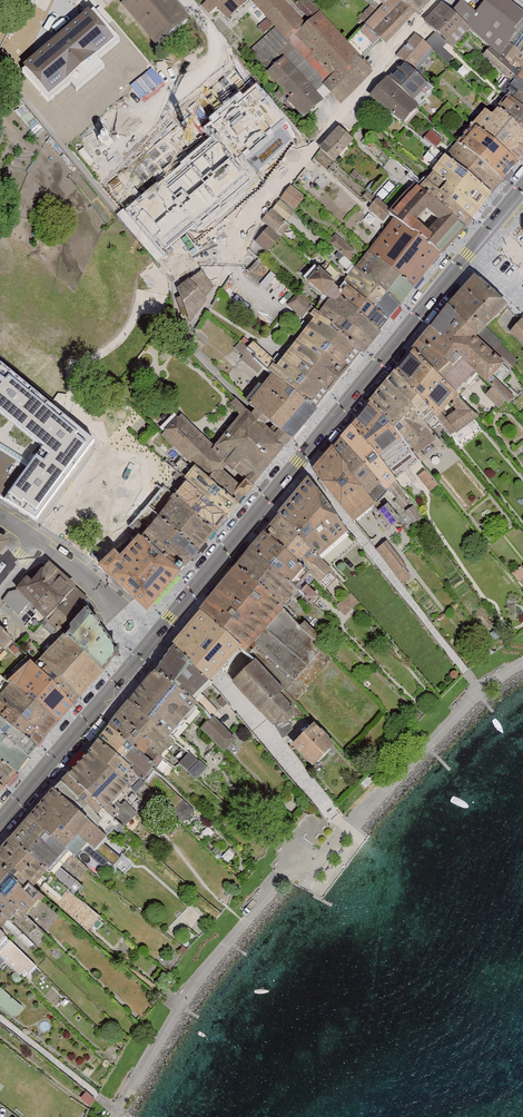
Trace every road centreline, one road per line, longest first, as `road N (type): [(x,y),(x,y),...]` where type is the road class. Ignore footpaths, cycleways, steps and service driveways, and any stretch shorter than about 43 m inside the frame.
road 1 (primary): [(159,633),(522,188)]
road 2 (residential): [(442,0),(255,211),(228,264)]
road 3 (primary): [(0,823),(140,657)]

